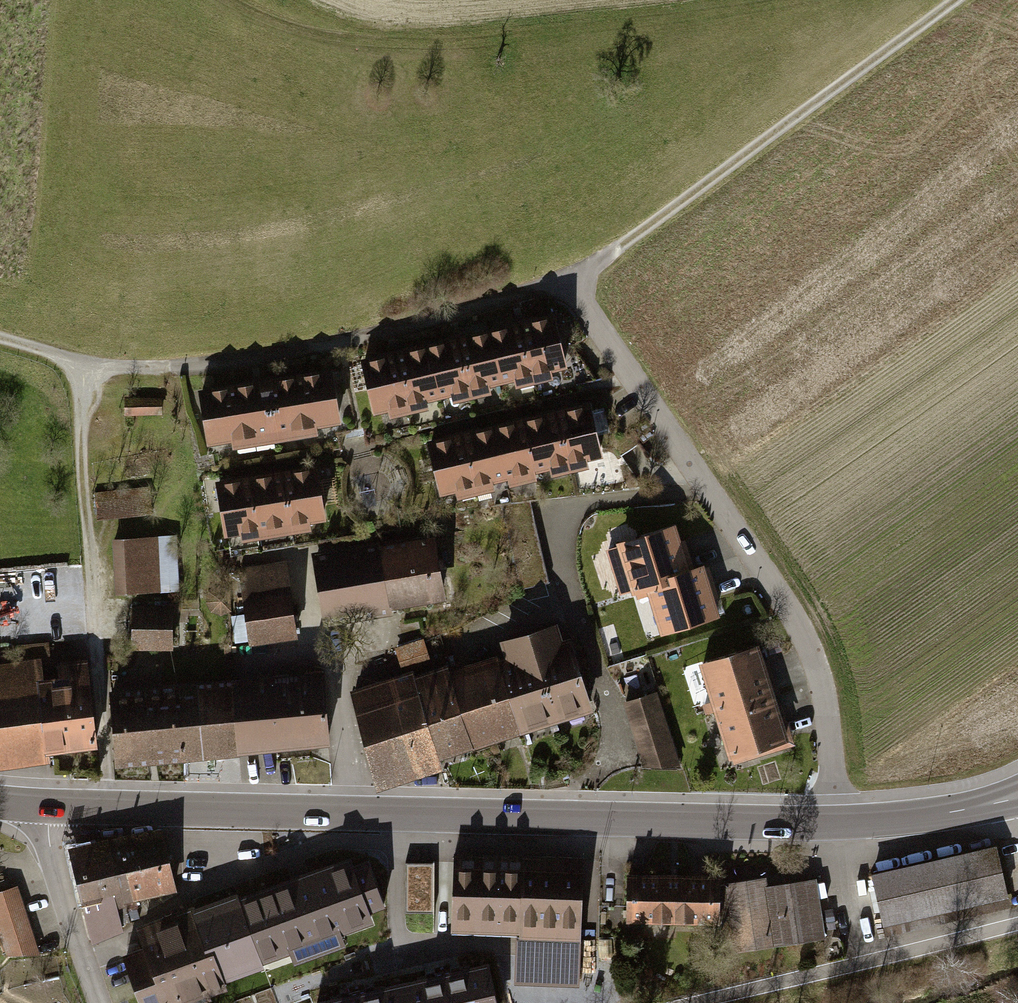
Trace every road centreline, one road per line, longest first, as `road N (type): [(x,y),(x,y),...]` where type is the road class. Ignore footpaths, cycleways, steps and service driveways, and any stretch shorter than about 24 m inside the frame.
road 1 (track): [(0,337),(76,365),(171,370),(304,349),(574,284),(956,0)]
road 2 (secondary): [(0,804),(837,823)]
road 3 (residential): [(837,823),(830,720),(787,603),(574,284)]
road 4 (track): [(694,1002),(1017,927)]
road 5 (track): [(46,832),(97,1002)]
road 6 (secondary): [(837,823),(971,810)]

